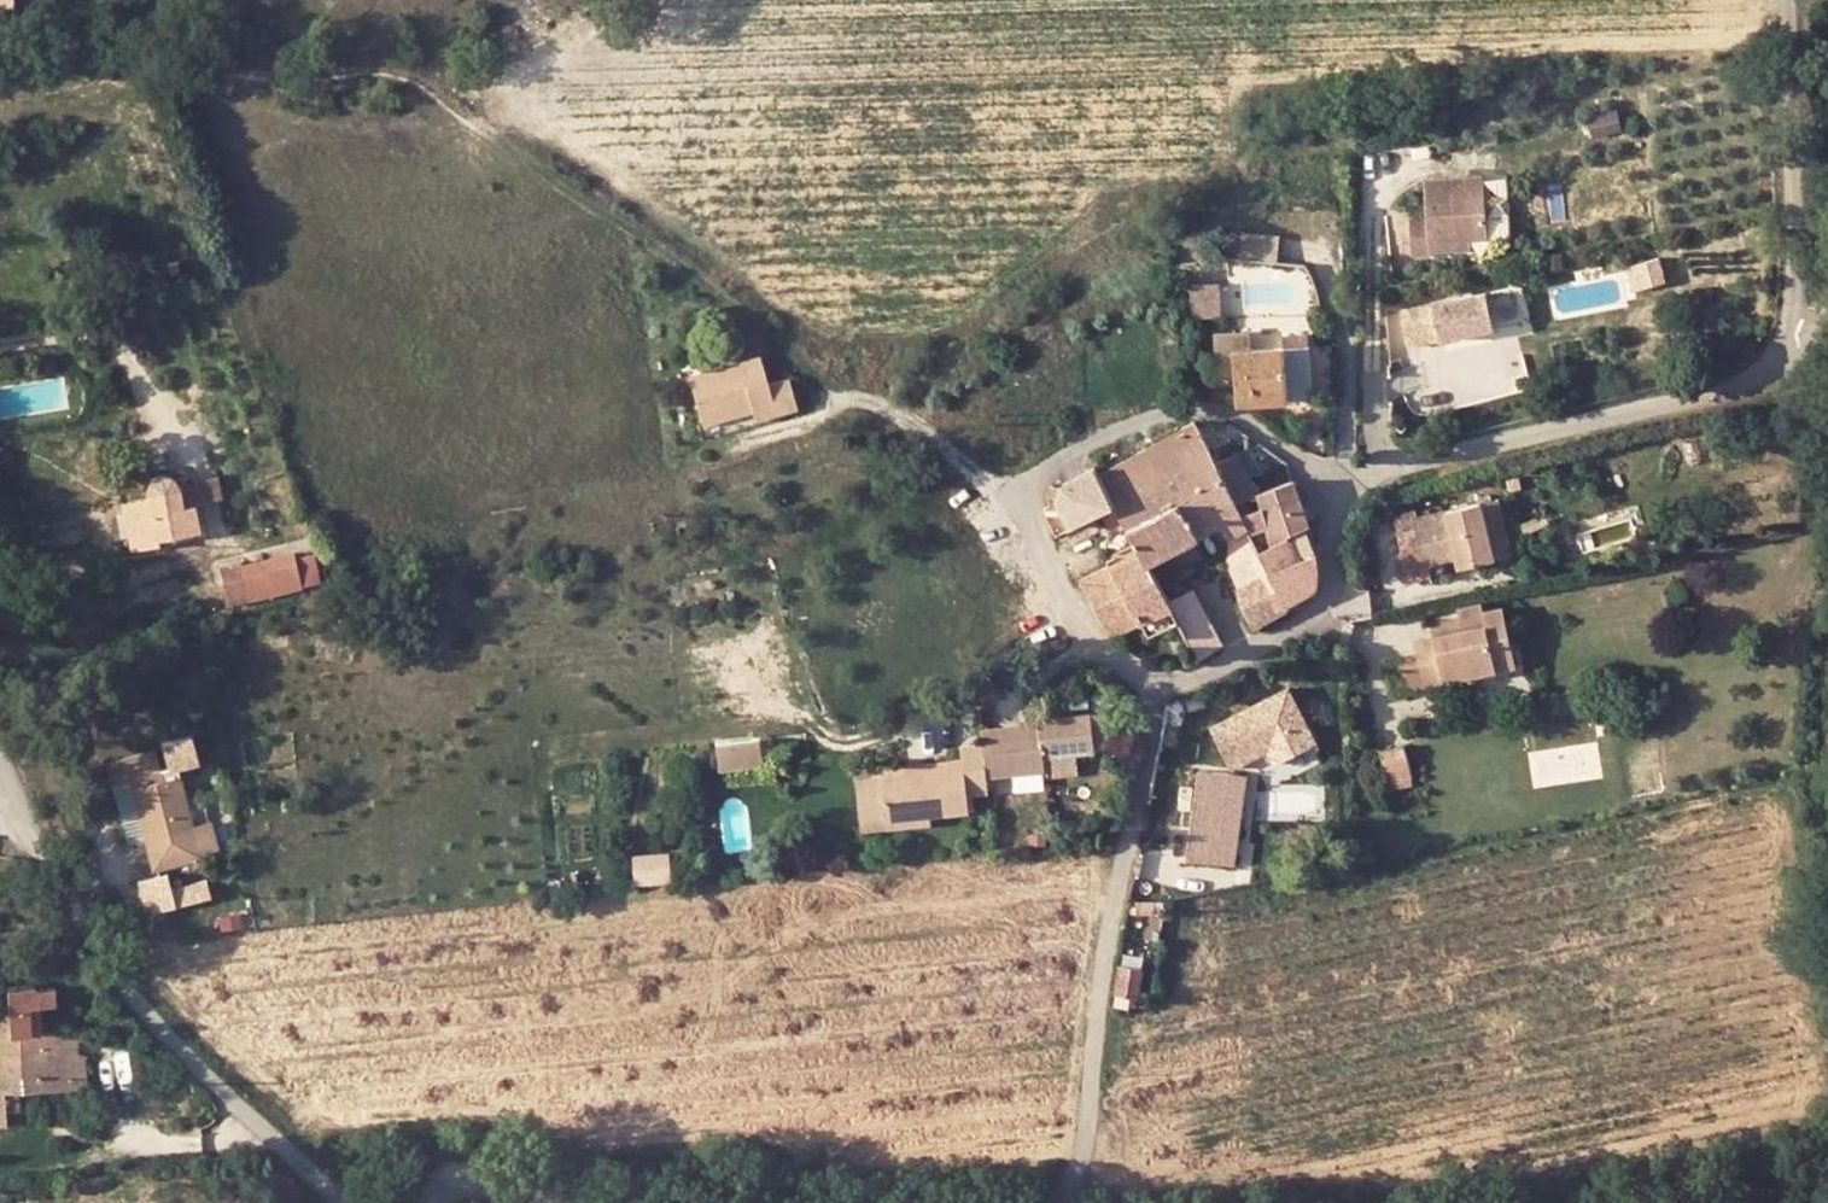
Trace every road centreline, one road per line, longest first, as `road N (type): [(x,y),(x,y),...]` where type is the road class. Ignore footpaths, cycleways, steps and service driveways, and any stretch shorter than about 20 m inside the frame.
road 1 (track): [(1033,483),(897,396),(844,382),(720,271),(554,167),(469,128),(399,78),(273,82),(0,44)]
road 2 (unclassified): [(1321,464),(1264,434),(1192,415),(1033,483),(1041,548),(1077,642),(1129,690)]
road 3 (unclassified): [(1129,690),(1098,1169),(1068,1202)]
road 4 (unclassified): [(341,1202),(158,1032),(0,825)]
road 5 (unclassified): [(1799,353),(1733,388),(1402,474),(1321,464)]
road 6 (unclassified): [(1321,464),(1354,570),(1315,625),(1227,669),(1129,690)]
road 7 (unclassified): [(1791,0),(1799,353)]
road 8 (unclassified): [(705,1202),(461,1196),(445,1202)]

